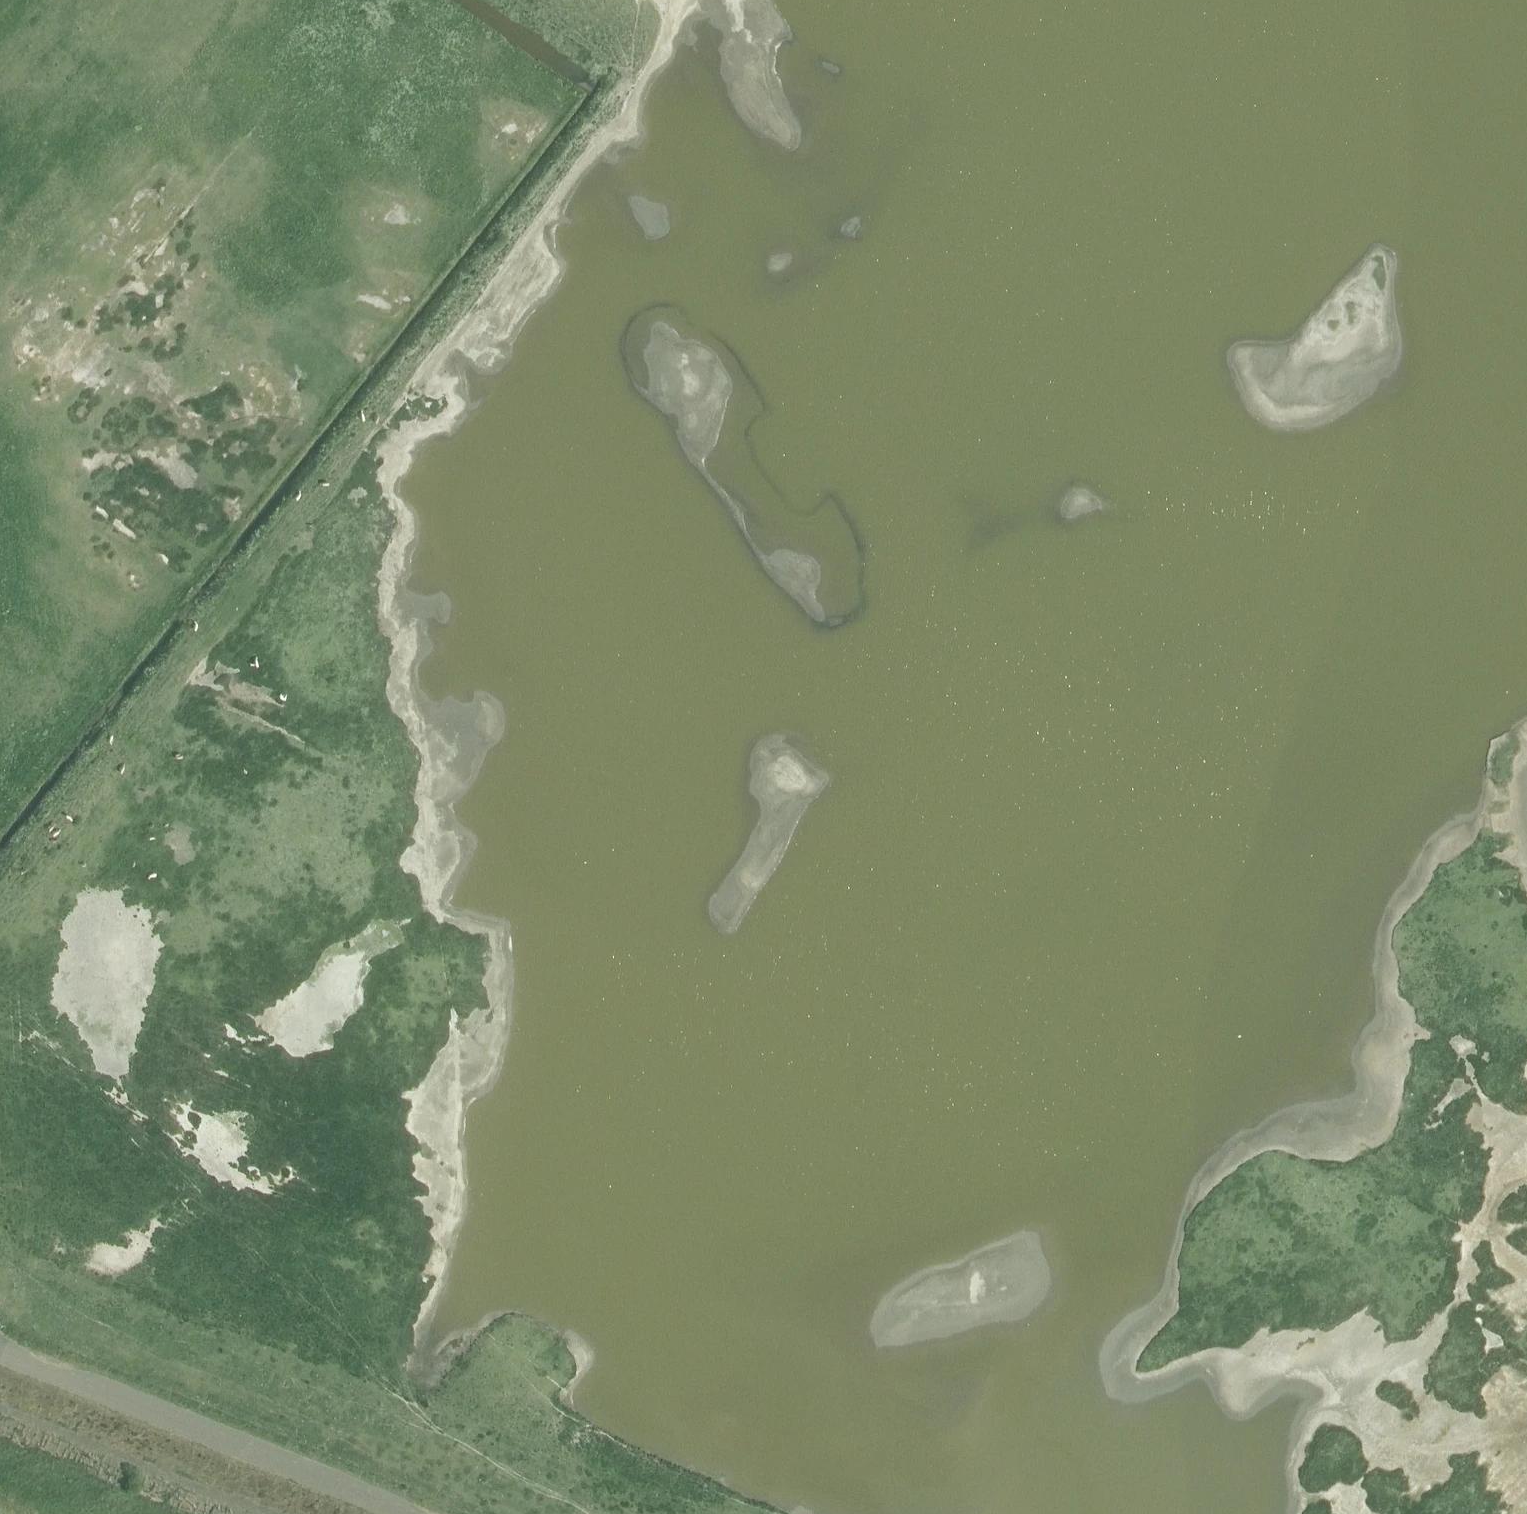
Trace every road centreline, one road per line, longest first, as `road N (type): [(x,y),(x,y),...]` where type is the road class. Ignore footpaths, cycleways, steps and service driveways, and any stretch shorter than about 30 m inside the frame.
road 1 (unclassified): [(409,1513),(0,1354)]

